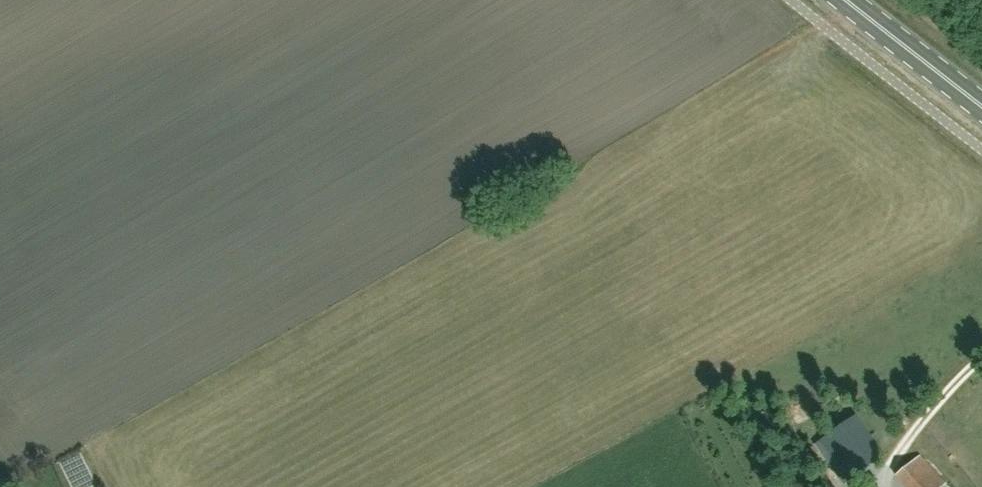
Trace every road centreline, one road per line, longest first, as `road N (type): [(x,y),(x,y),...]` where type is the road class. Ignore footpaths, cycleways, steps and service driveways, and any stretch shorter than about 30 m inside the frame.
road 1 (primary): [(981,107),(845,0)]

